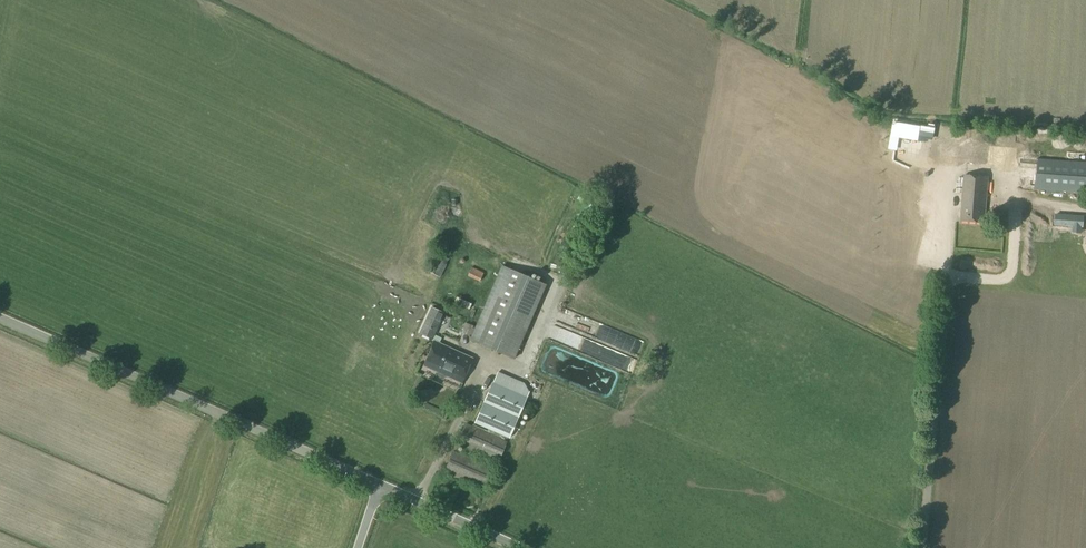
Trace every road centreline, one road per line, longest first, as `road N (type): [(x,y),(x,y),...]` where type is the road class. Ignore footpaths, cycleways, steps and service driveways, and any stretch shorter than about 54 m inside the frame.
road 1 (unclassified): [(376,492),(0,327)]
road 2 (track): [(922,547),(944,269)]
road 3 (unclassified): [(507,547),(376,492)]

